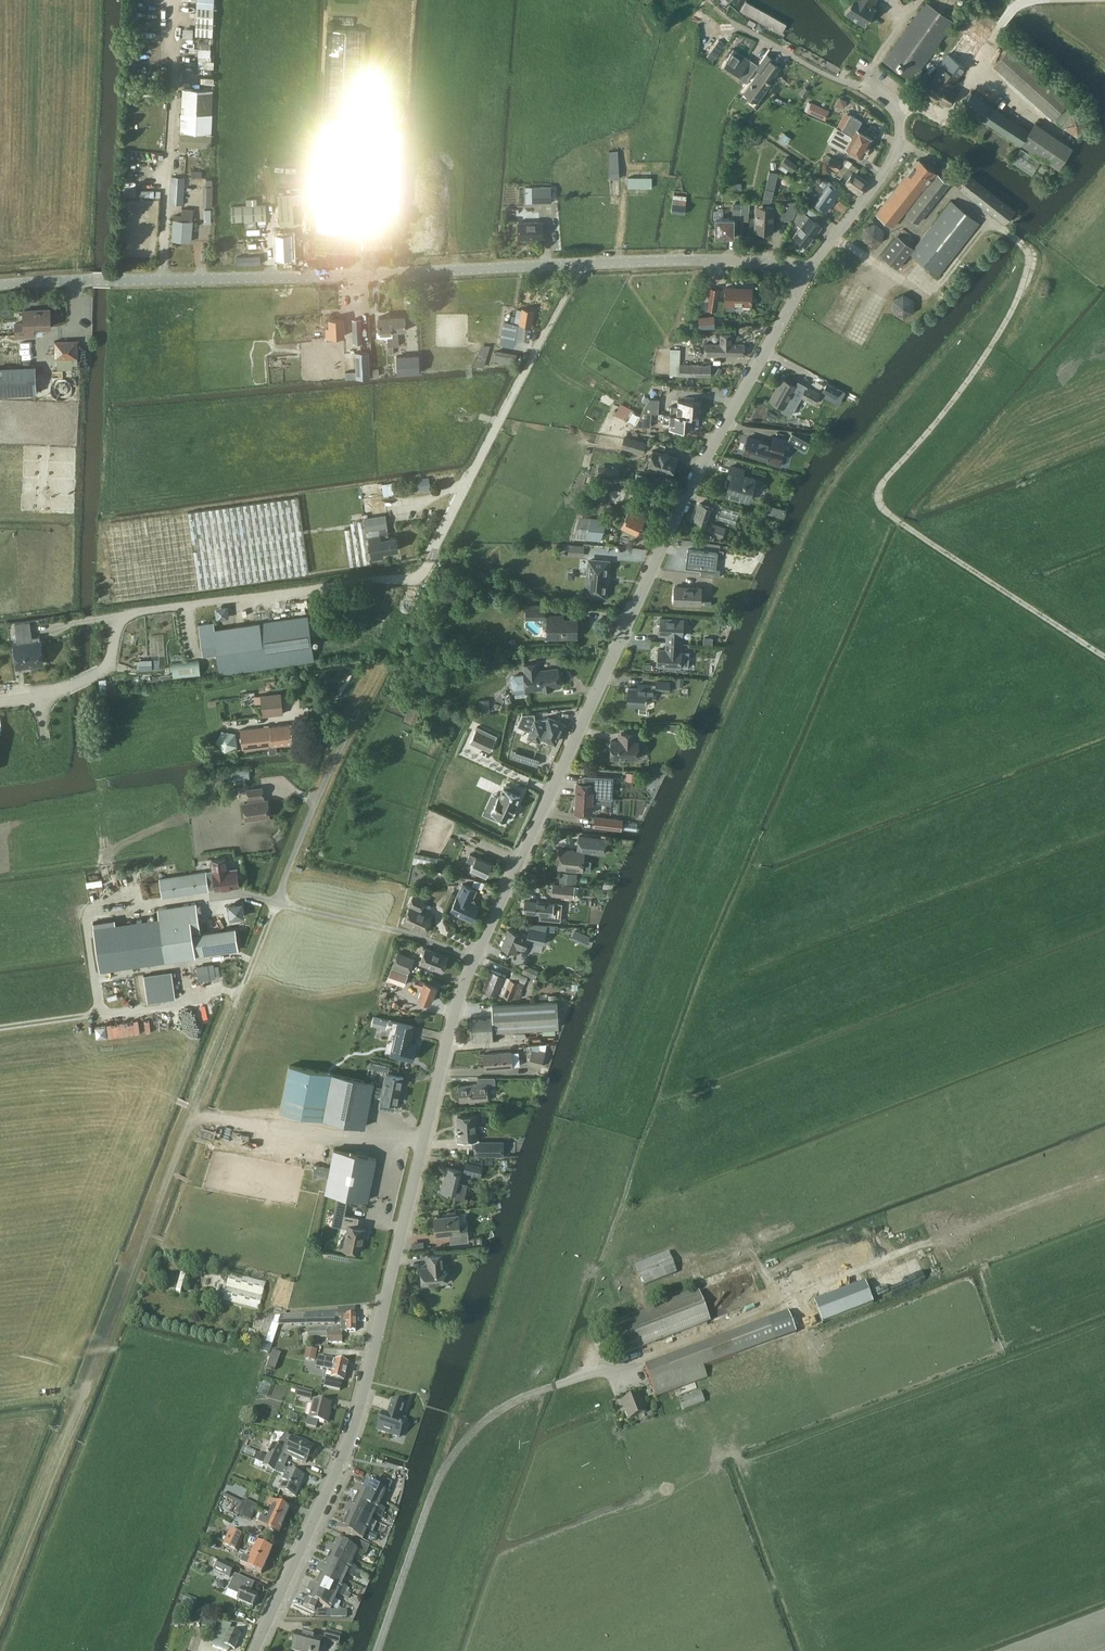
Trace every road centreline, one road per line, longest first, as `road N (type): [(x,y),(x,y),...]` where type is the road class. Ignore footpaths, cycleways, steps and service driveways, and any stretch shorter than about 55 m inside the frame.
road 1 (residential): [(258,1650),(339,1471),(363,1392),(457,1003),(700,471),(807,274)]
road 2 (residential): [(86,279),(740,257),(807,274)]
road 3 (track): [(240,996),(0,1606)]
road 4 (track): [(1029,251),(1025,282),(993,345),(879,489),(880,505),(1104,657)]
road 5 (residential): [(807,274),(898,147),(895,106),(855,85)]
road 6 (residential): [(377,1650),(451,1458)]
road 7 (track): [(86,912),(100,1014),(0,1028)]

